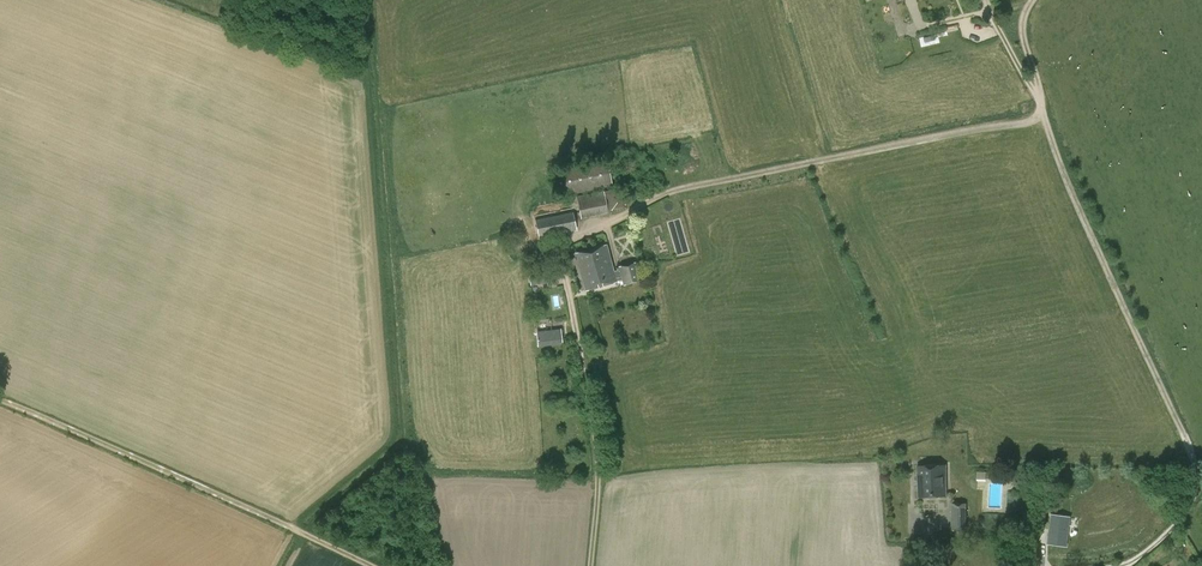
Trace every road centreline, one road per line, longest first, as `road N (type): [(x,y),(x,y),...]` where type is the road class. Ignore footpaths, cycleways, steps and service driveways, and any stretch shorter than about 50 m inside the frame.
road 1 (track): [(1041,115),(698,183),(644,201),(565,245),(600,482),(593,565)]
road 2 (track): [(1125,565),(1182,522),(1198,477),(1041,116),(1021,35),(1033,0)]
road 3 (track): [(367,565),(0,400)]

